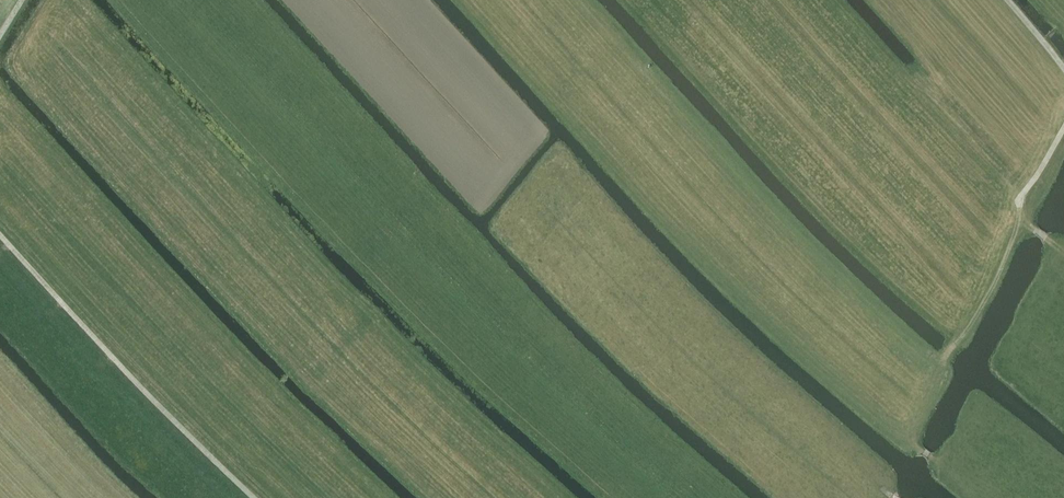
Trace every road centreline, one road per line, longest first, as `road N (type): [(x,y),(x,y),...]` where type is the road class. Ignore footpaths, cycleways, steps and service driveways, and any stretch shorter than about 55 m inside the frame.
road 1 (track): [(258,497),(148,395),(0,235)]

